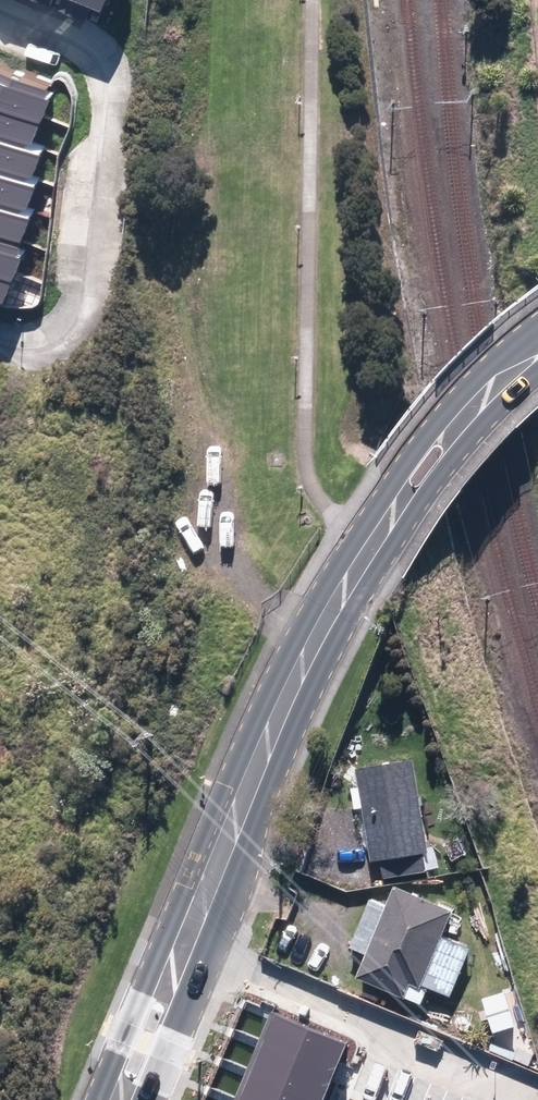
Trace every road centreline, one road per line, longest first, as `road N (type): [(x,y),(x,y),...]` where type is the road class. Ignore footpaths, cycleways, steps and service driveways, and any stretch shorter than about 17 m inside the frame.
road 1 (secondary): [(537,349),(390,515),(316,639),(214,859),(118,1099)]
road 2 (residential): [(0,343),(15,349),(69,336),(90,303),(96,79),(61,32),(0,6)]

